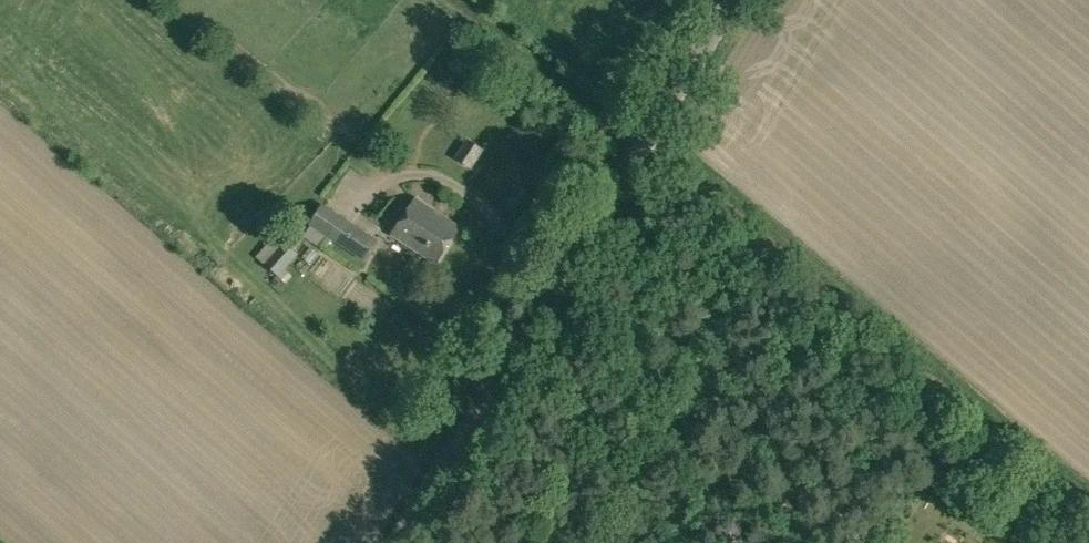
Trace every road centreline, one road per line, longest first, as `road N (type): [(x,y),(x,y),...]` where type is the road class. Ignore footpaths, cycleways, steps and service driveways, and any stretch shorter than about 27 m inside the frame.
road 1 (tertiary): [(396,542),(730,0)]
road 2 (track): [(1046,529),(981,479),(880,442),(690,430),(605,369),(556,281)]

